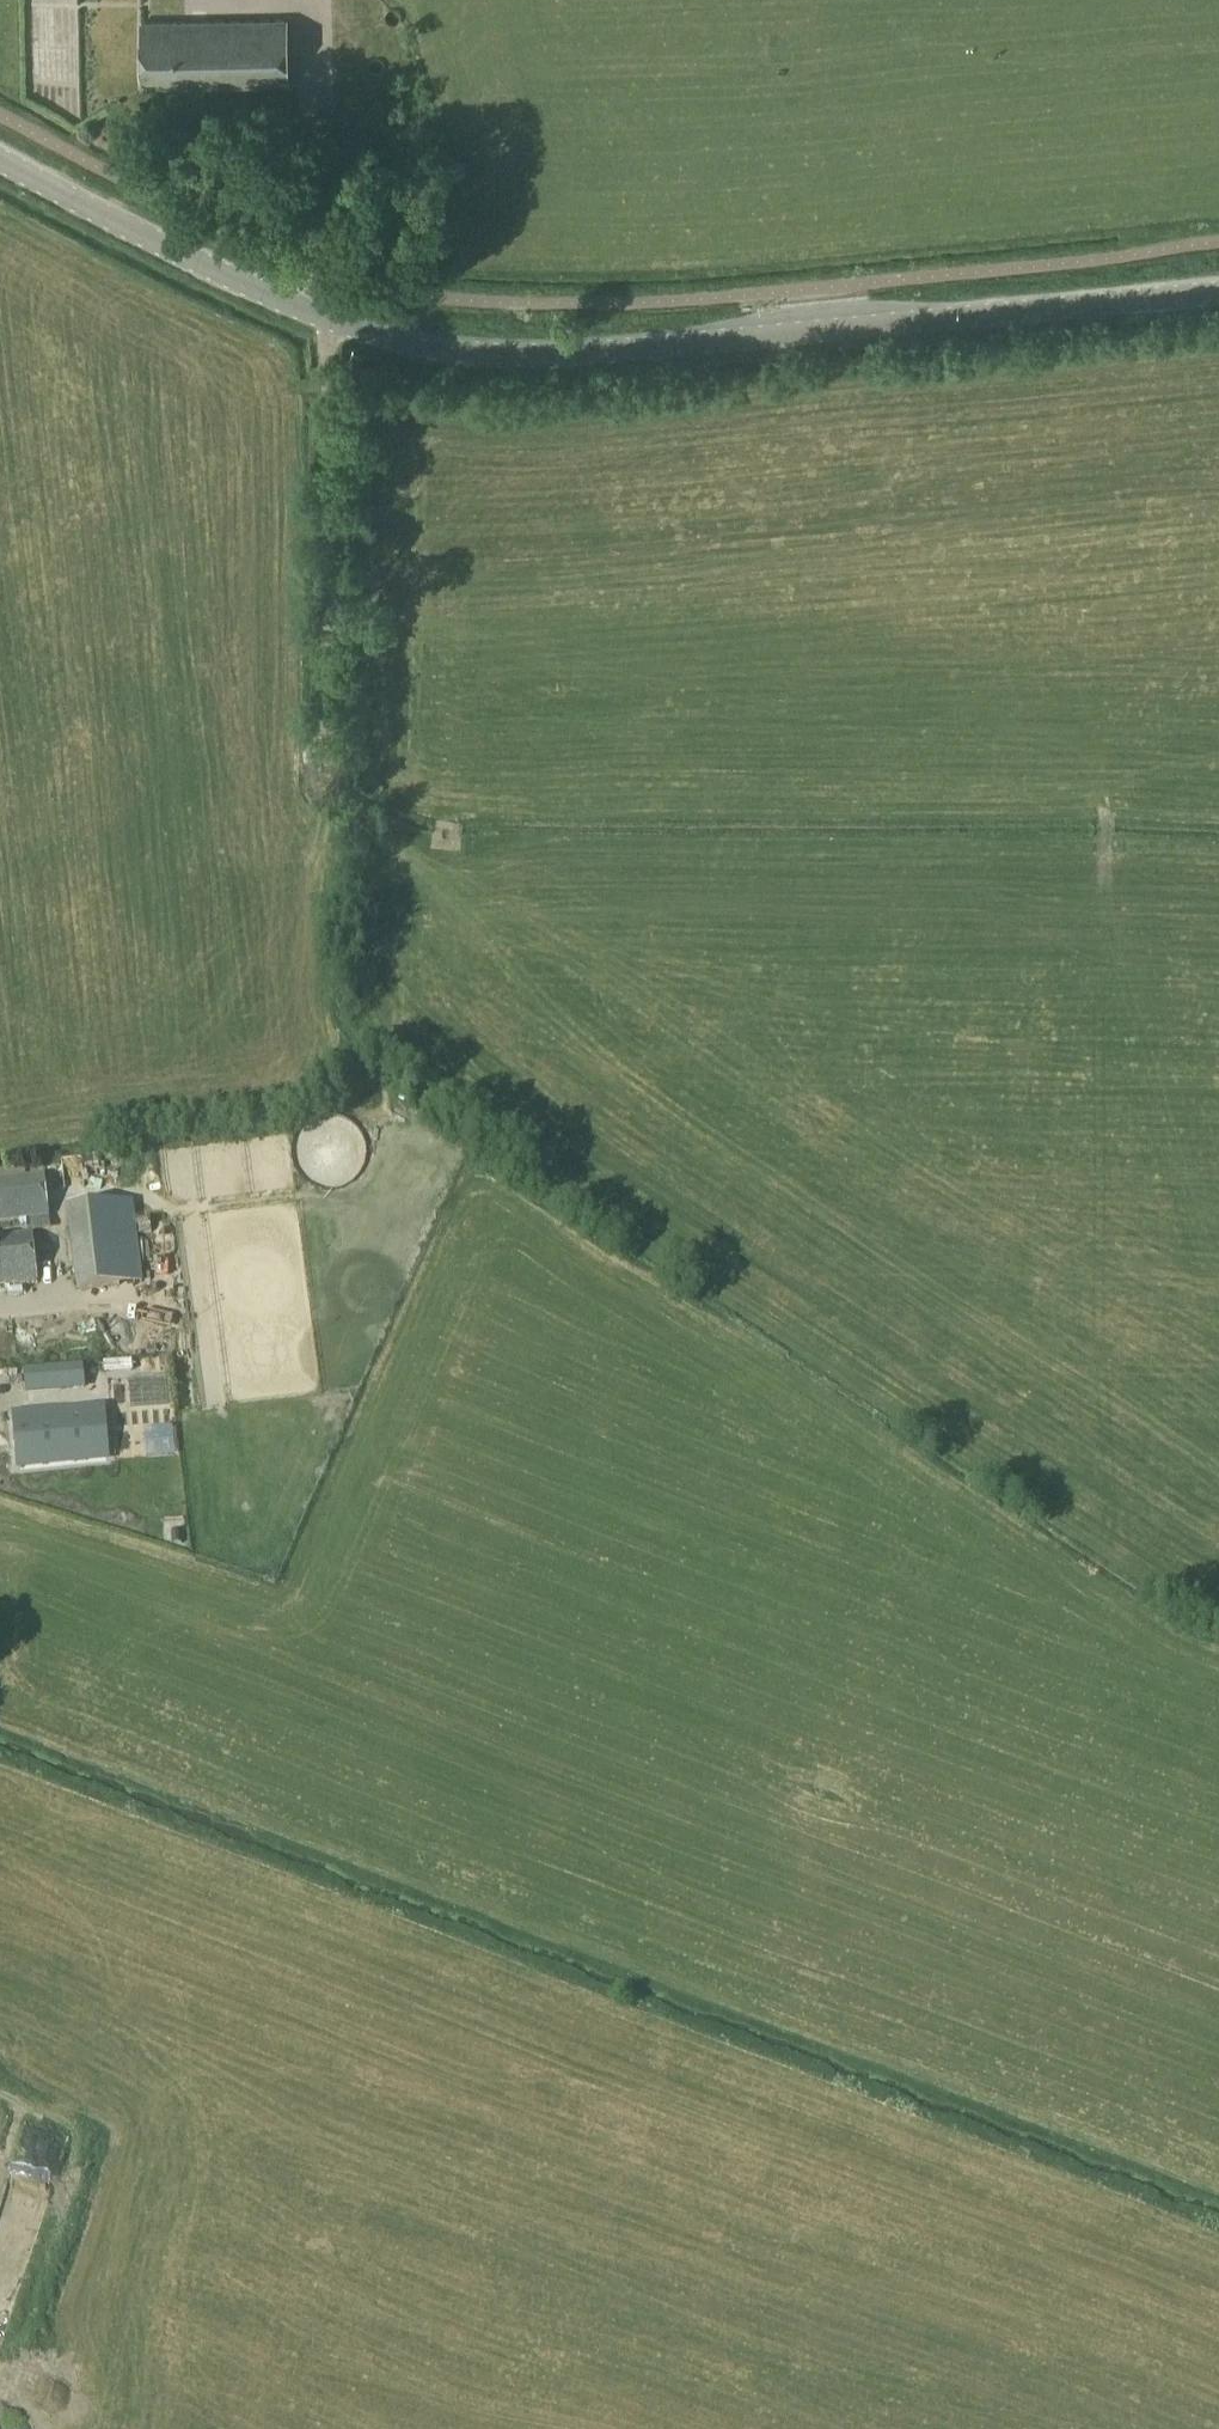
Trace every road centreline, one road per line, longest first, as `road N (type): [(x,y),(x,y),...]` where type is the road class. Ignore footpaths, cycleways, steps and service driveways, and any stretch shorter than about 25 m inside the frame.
road 1 (tertiary): [(0,163),(262,296),(436,348),(583,354),(1218,296)]

